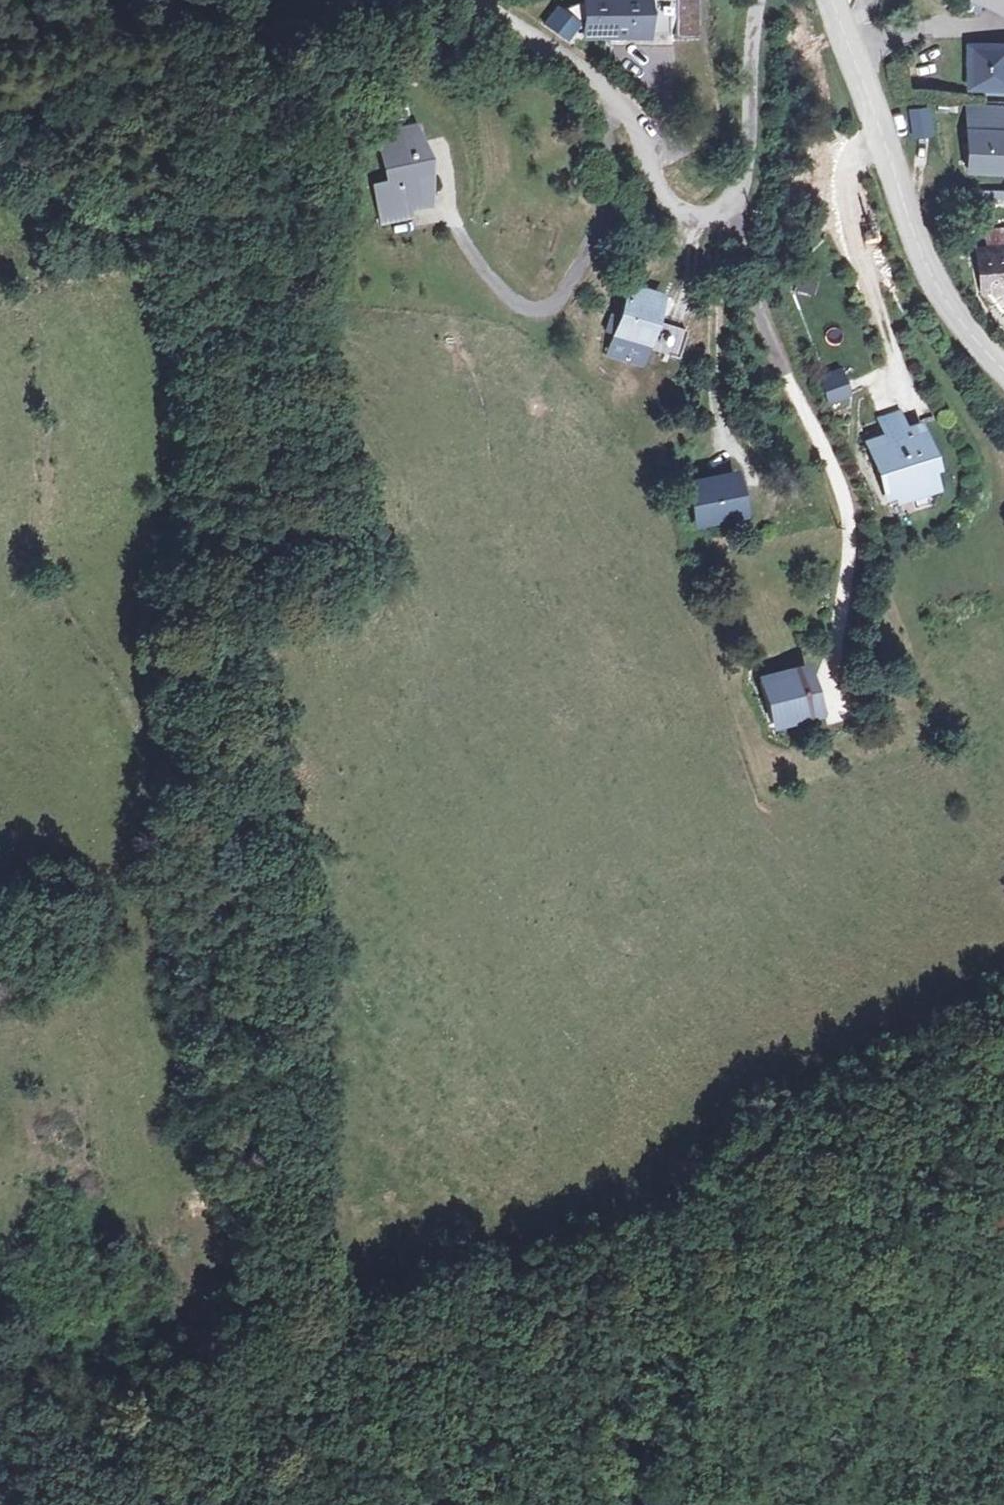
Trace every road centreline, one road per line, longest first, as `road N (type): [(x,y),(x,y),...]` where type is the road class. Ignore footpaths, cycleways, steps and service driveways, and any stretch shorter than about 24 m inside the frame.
road 1 (residential): [(754,0),(733,196),(712,210),(680,210),(657,195),(617,107),(480,0)]
road 2 (tertiary): [(830,0),(913,241),(952,312),(1003,374)]

